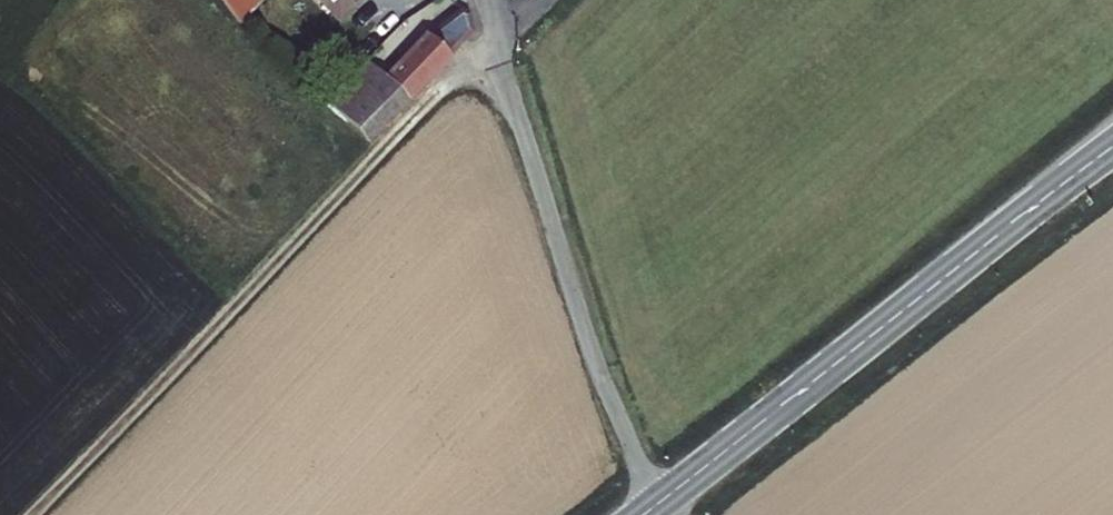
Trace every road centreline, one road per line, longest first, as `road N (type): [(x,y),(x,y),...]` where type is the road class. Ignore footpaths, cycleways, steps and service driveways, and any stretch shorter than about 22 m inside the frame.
road 1 (track): [(497,46),(429,104),(35,514)]
road 2 (secondary): [(1112,148),(659,505)]
road 3 (residential): [(497,46),(595,357),(659,505)]

